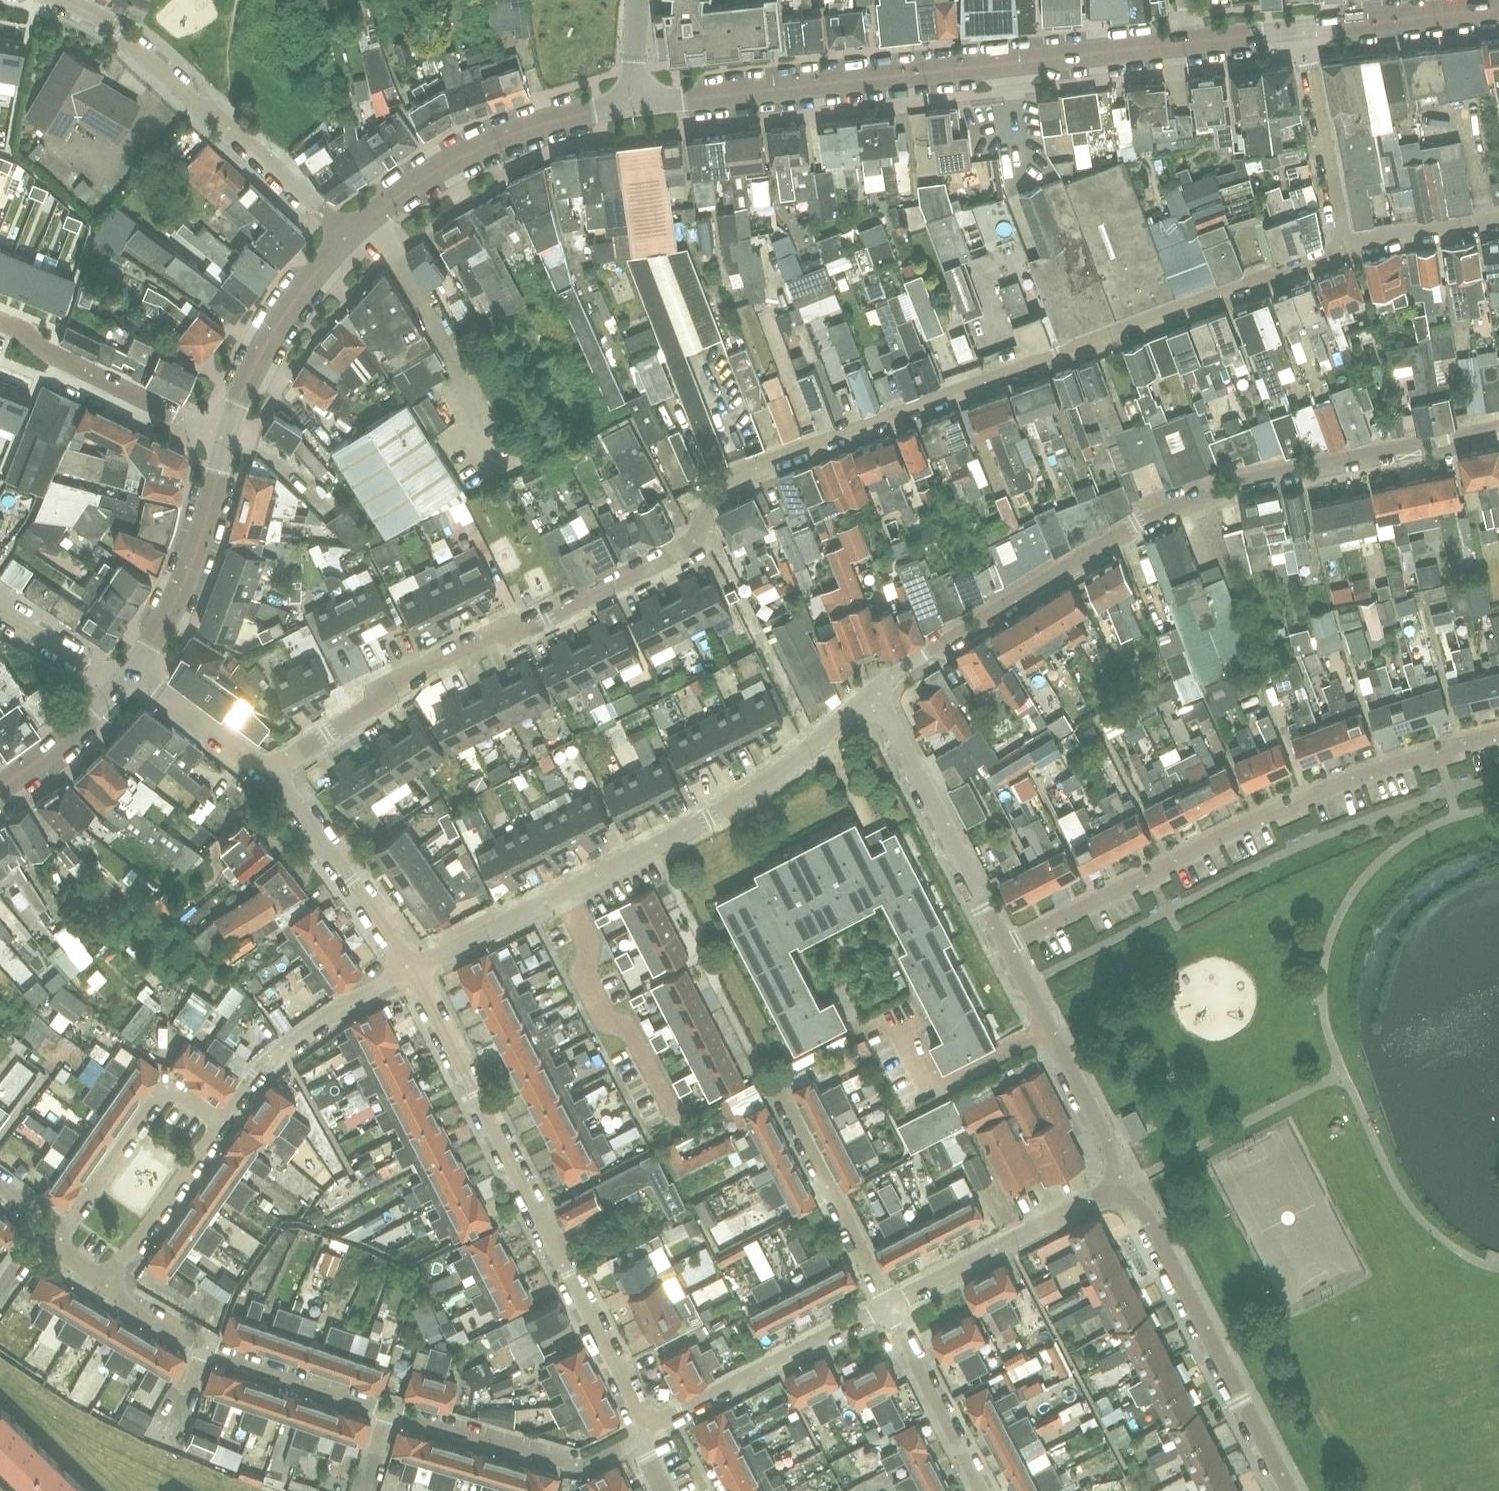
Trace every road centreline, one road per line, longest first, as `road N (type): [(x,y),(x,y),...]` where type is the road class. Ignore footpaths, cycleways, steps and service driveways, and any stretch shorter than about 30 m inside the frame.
road 1 (residential): [(272,772),(310,740),(467,650),(684,548),(733,477),(1344,252)]
road 2 (residential): [(876,690),(1137,525),(1230,485),(1498,428)]
road 3 (unclassified): [(635,101),(1301,29)]
road 4 (residential): [(398,965),(768,786),(876,690)]
road 5 (residential): [(1006,946),(1328,789),(1498,737)]
road 6 (residential): [(651,1426),(398,965)]
road 7 (residential): [(356,232),(123,40),(56,0)]
road 8 (residential): [(1283,1490),(1123,1185)]
road 9 (unclassified): [(356,232),(502,135),(559,114),(635,101)]
road 10 (residential): [(1006,946),(876,690)]
road 11 (residential): [(883,1308),(1123,1185)]
road 12 (residential): [(1123,1185),(1006,946)]
road 13 (residential): [(640,1442),(573,1466),(388,1412)]
road 14 (residential): [(651,1426),(883,1308)]
road 15 (residential): [(60,1245),(169,1085),(221,1123)]
road 16 (residential): [(227,436),(59,358),(0,322)]
road 17 (unclassified): [(139,664),(188,566),(227,436)]
road 18 (unclassified): [(227,436),(280,322),(356,232)]
road 19 (residential): [(883,1308),(774,1092)]
road 20 (residential): [(221,1123),(277,1056),(398,965)]
road 21 (residential): [(398,965),(272,772)]
road 22 (residential): [(1344,252),(1301,29)]
road 23 (residential): [(977,1490),(883,1308)]
road 24 (residential): [(106,1285),(221,1123)]
road 25 (unclassified): [(1301,29),(1498,9)]
road 26 (residential): [(388,1412),(205,1349)]
road 27 (residential): [(272,772),(139,664)]
road 28 (residential): [(1344,252),(1498,219)]
road 29 (unclassified): [(0,790),(90,729),(120,695)]
road 30 (residential): [(120,695),(0,609)]

